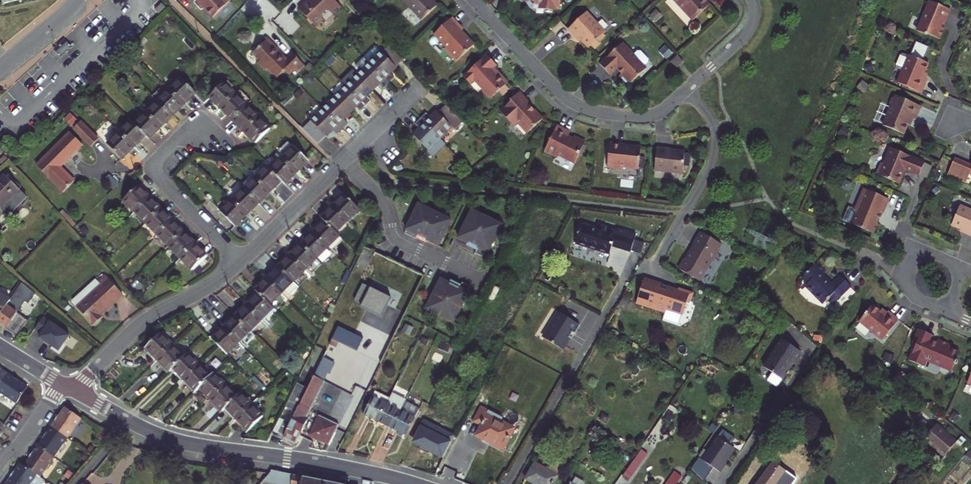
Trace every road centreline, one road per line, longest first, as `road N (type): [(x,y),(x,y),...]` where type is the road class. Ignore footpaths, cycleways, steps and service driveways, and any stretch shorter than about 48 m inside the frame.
road 1 (tertiary): [(74,391),(176,441),(415,483)]
road 2 (residential): [(474,0),(579,106),(647,115),(686,90)]
road 3 (residential): [(242,261),(416,89)]
road 4 (residential): [(242,261),(154,165),(185,133),(227,145)]
road 5 (residential): [(74,391),(139,327),(242,261)]
road 6 (residential): [(686,90),(713,120),(714,153),(656,263)]
road 7 (residential): [(900,271),(911,246),(963,268),(948,311)]

